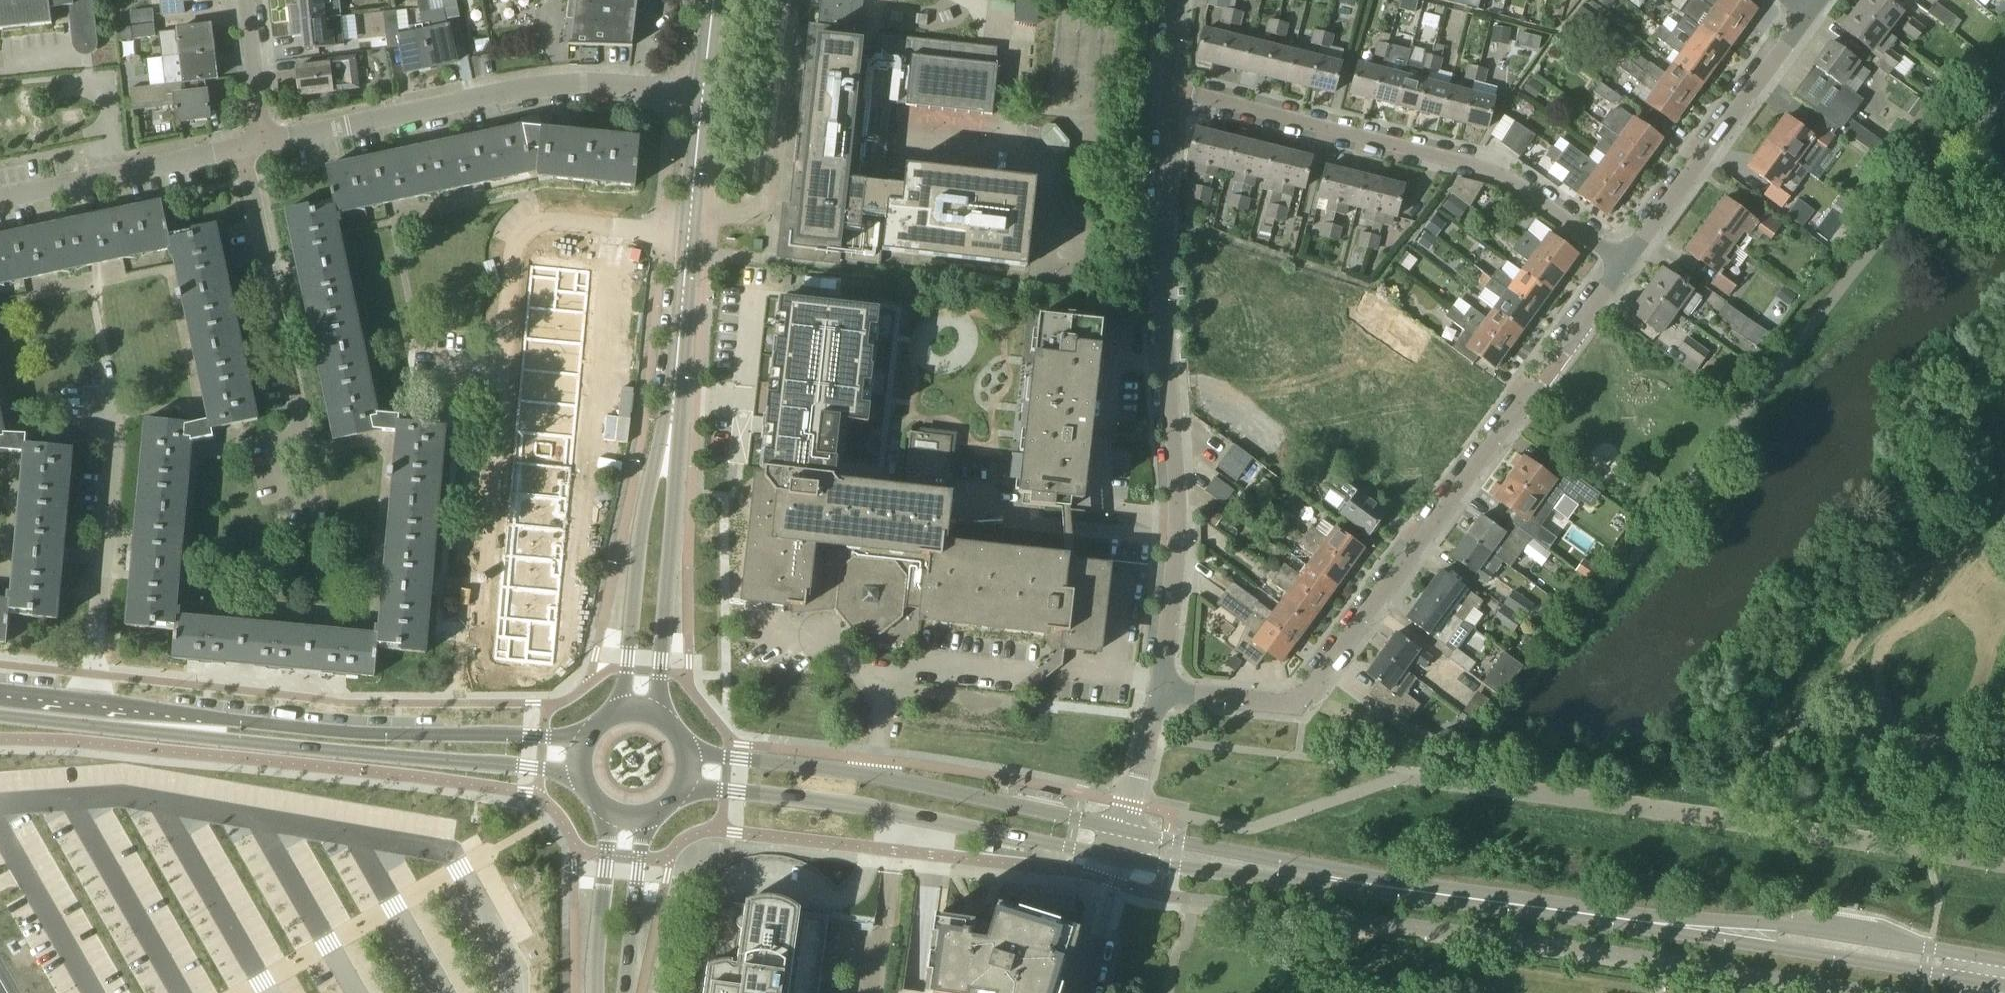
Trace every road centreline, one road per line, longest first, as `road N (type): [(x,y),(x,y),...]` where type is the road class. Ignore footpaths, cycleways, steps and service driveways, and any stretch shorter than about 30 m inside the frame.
road 1 (residential): [(1162,690),(1300,706),(1625,264)]
road 2 (residential): [(1162,690),(1180,527),(1163,304),(1172,89)]
road 3 (tertiary): [(0,714),(515,765),(583,782)]
road 4 (residential): [(463,641),(499,280),(510,249),(537,223),(689,237)]
road 5 (tertiary): [(592,728),(553,737),(395,734),(89,699)]
road 6 (residential): [(1172,89),(1499,173),(1625,264)]
road 7 (tertiary): [(680,794),(725,790),(862,805),(1123,858)]
road 8 (tertiary): [(1129,831),(876,774),(688,747)]
road 9 (residential): [(263,144),(548,87),(600,81),(704,93)]
road 10 (tertiary): [(1638,921),(2004,983)]
road 11 (tertiary): [(2004,961),(1784,924),(1638,921)]
road 12 (residential): [(1625,264),(1810,15)]
road 13 (residential): [(89,699),(111,467),(104,406)]
road 14 (residential): [(304,431),(242,152)]
road 15 (tertiary): [(669,433),(644,522),(616,711)]
road 16 (tertiary): [(662,715),(669,433)]
road 17 (tertiary): [(1123,858),(1385,886)]
road 18 (tertiary): [(1385,886),(1129,831)]
road 19 (tertiary): [(1638,921),(1385,886)]
road 20 (residential): [(0,203),(242,152)]
road 21 (tertiary): [(669,433),(689,237)]
road 22 (tertiary): [(599,804),(606,836),(599,992)]
road 23 (tertiary): [(623,992),(640,858),(658,812)]
road 24 (residential): [(263,144),(248,0)]
road 25 (tertiary): [(689,237),(704,93)]

